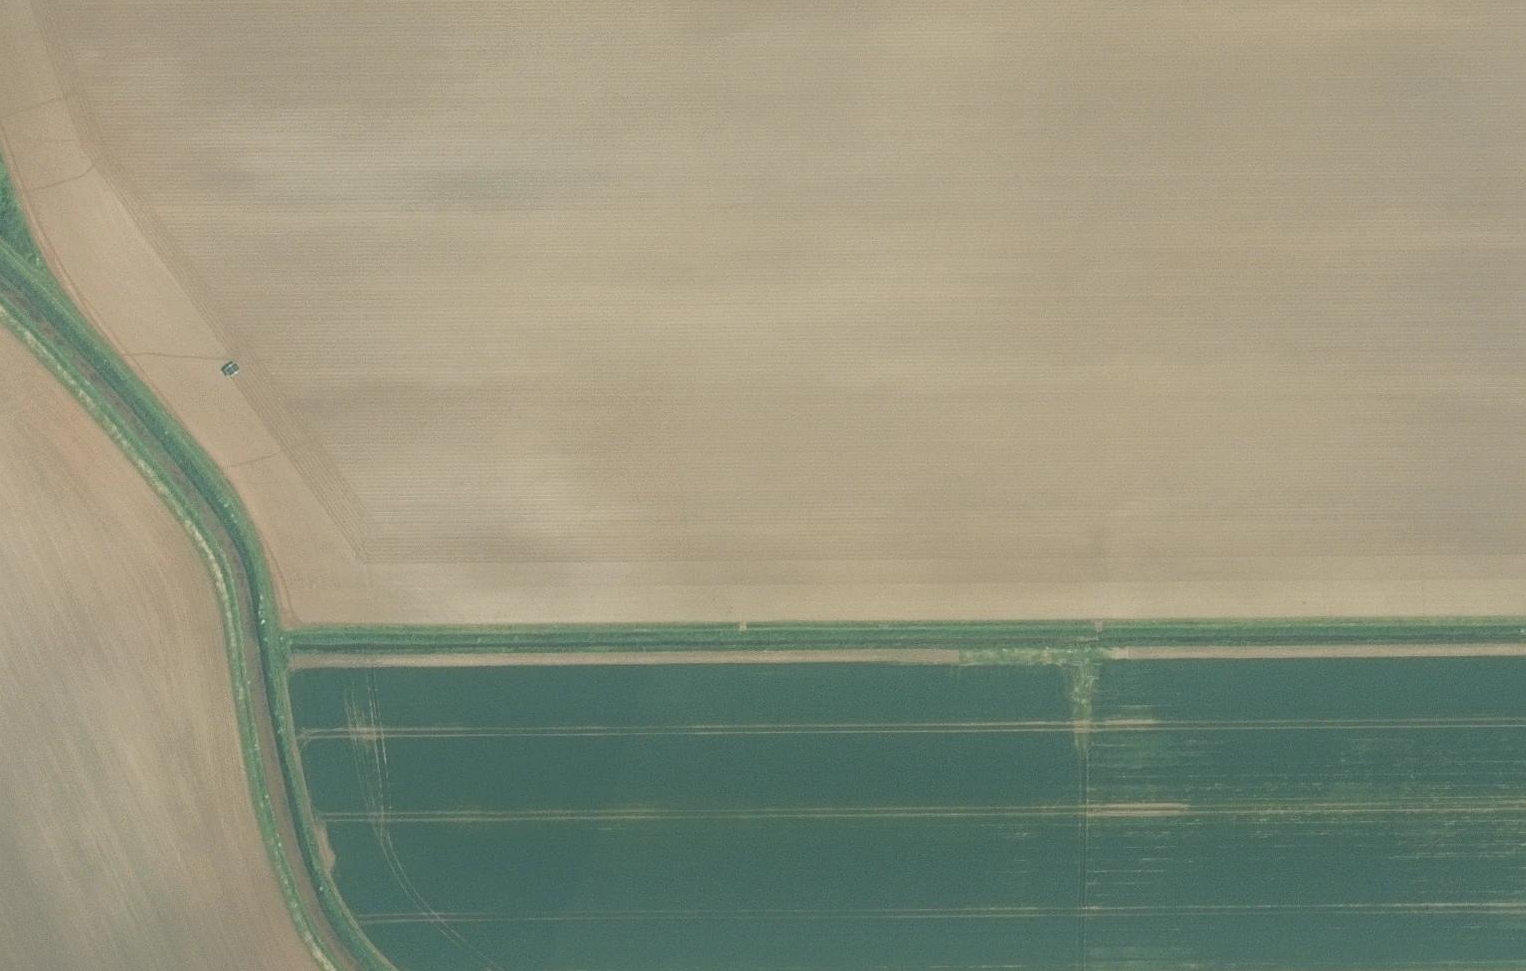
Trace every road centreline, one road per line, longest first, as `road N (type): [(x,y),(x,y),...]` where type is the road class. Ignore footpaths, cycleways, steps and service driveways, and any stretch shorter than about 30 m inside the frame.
road 1 (track): [(375,970),(334,909),(301,812),(252,564),(219,492),(60,317),(0,269)]

